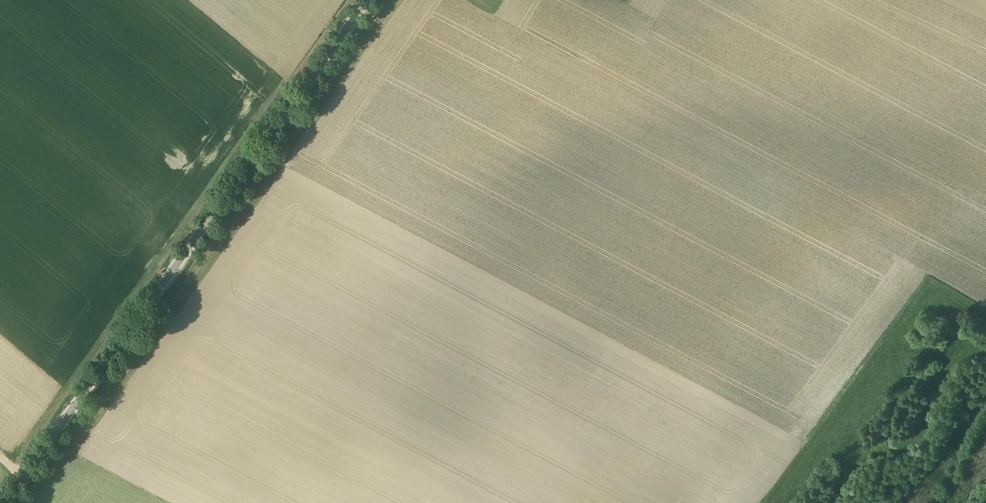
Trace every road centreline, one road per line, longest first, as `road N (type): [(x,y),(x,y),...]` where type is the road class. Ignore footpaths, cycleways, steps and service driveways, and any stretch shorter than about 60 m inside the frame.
road 1 (unclassified): [(3,502),(366,0)]

